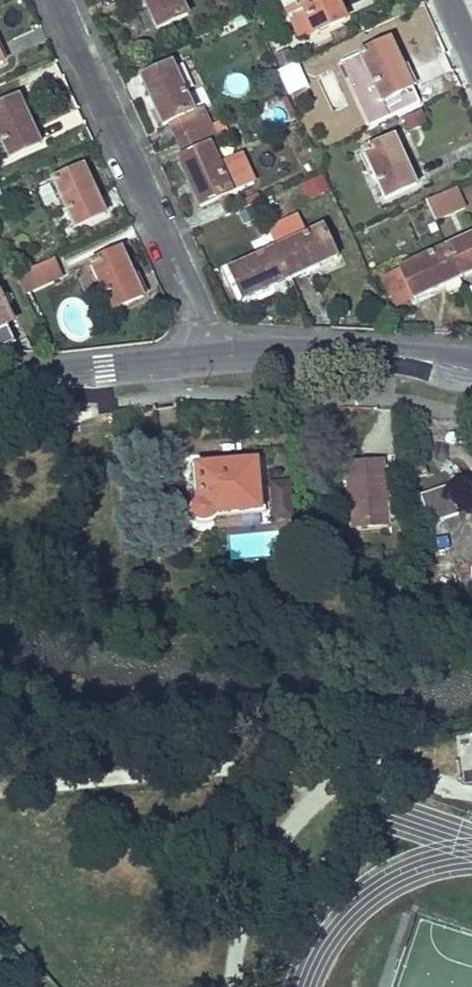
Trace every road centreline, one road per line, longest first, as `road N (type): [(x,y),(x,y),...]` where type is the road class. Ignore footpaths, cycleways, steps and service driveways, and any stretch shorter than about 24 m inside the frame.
road 1 (residential): [(215,356),(56,0)]
road 2 (primary): [(215,356),(410,356),(471,368)]
road 3 (primary): [(0,379),(215,356)]

